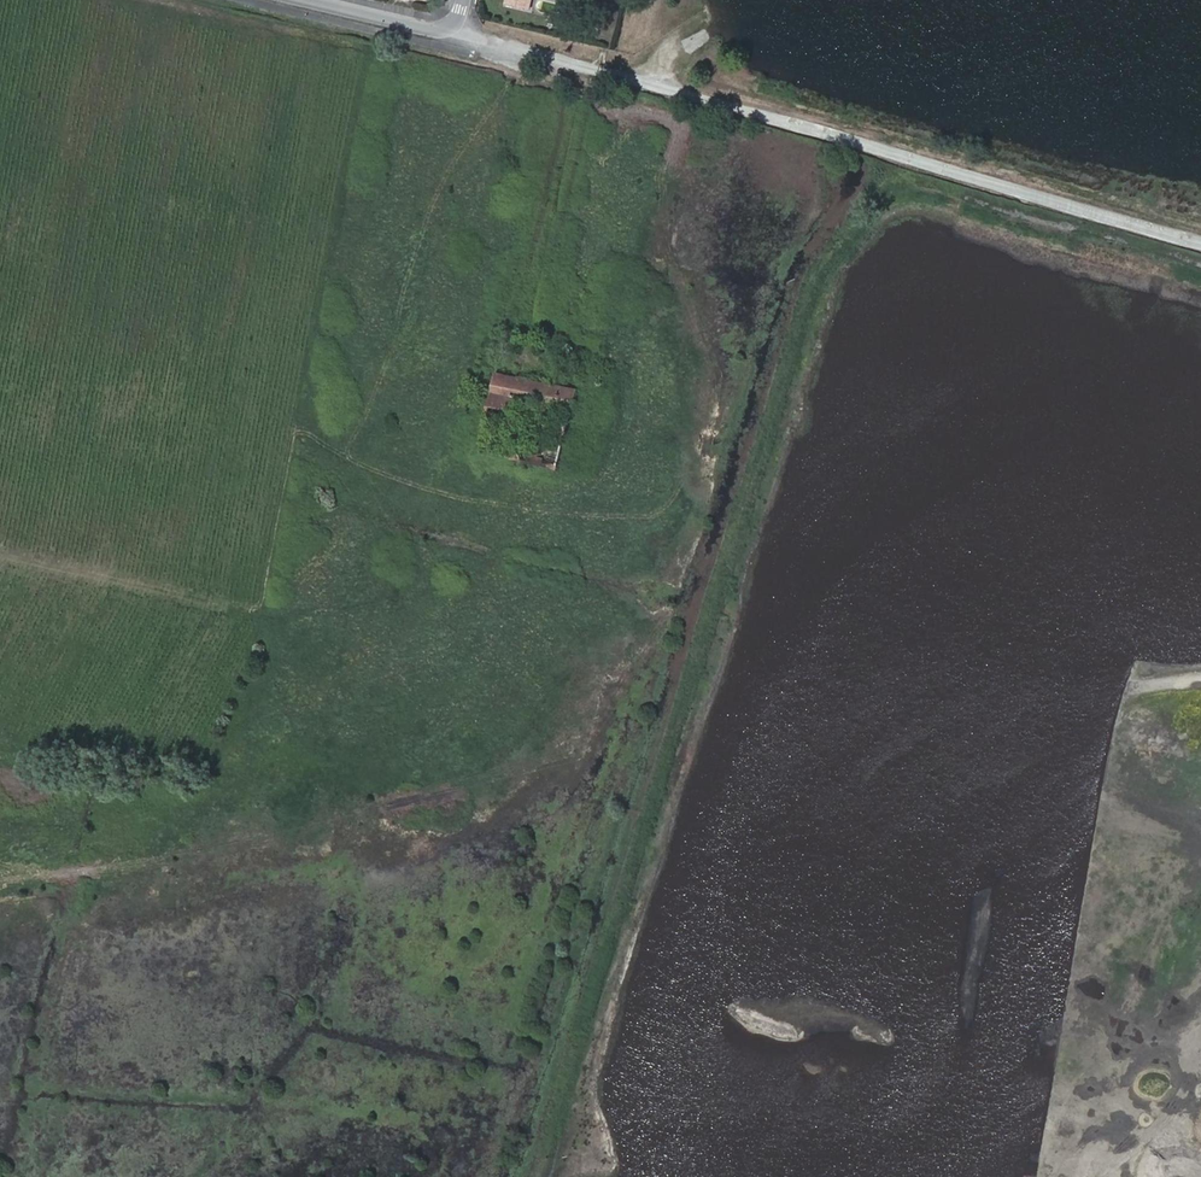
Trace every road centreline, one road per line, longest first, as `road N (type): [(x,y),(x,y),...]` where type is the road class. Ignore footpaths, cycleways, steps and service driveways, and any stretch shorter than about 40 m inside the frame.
road 1 (track): [(447,27),(1200,244)]
road 2 (tertiary): [(305,0),(426,30),(447,27)]

